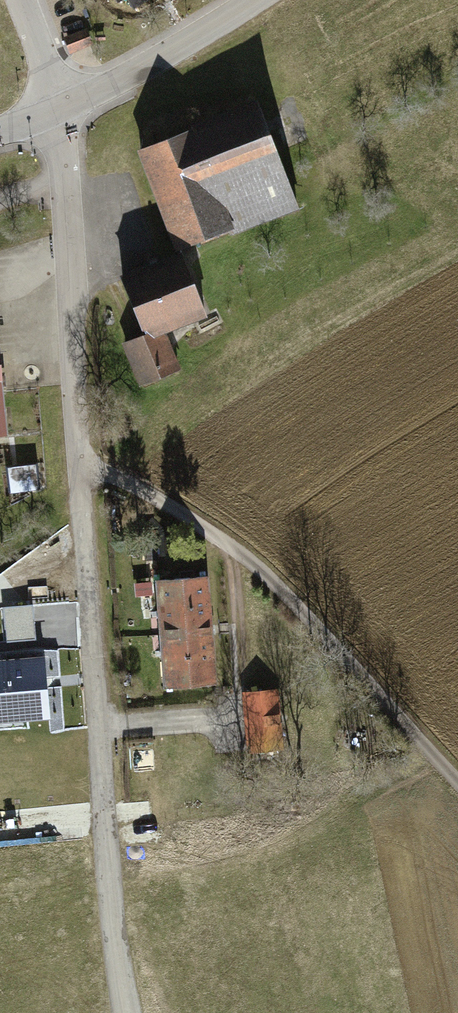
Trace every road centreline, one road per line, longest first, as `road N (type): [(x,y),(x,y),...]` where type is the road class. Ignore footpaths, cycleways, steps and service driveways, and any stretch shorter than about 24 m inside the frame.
road 1 (track): [(80,465),(200,521),(250,560),(457,783)]
road 2 (residential): [(56,113),(80,465)]
road 3 (residential): [(103,782),(80,465)]
road 4 (track): [(131,1012),(103,782)]
road 5 (tertiary): [(56,113),(253,0)]

